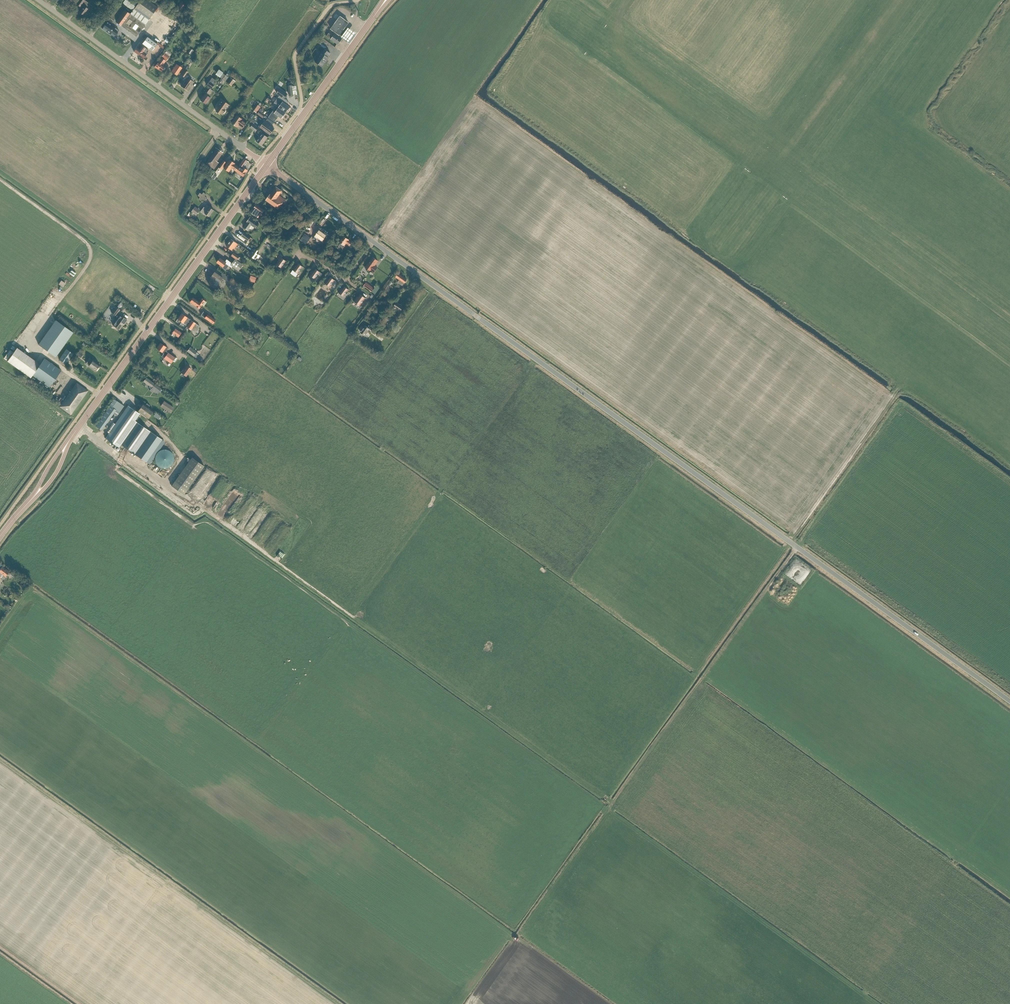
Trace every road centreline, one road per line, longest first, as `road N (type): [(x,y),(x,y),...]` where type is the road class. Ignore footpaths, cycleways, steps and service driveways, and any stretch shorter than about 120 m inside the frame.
road 1 (unclassified): [(1009,700),(373,242)]
road 2 (tertiary): [(76,430),(267,165)]
road 3 (unclassified): [(267,165),(38,0)]
road 4 (track): [(197,504),(354,617)]
road 5 (tertiary): [(267,165),(379,10)]
road 6 (unclassified): [(373,242),(267,165)]

